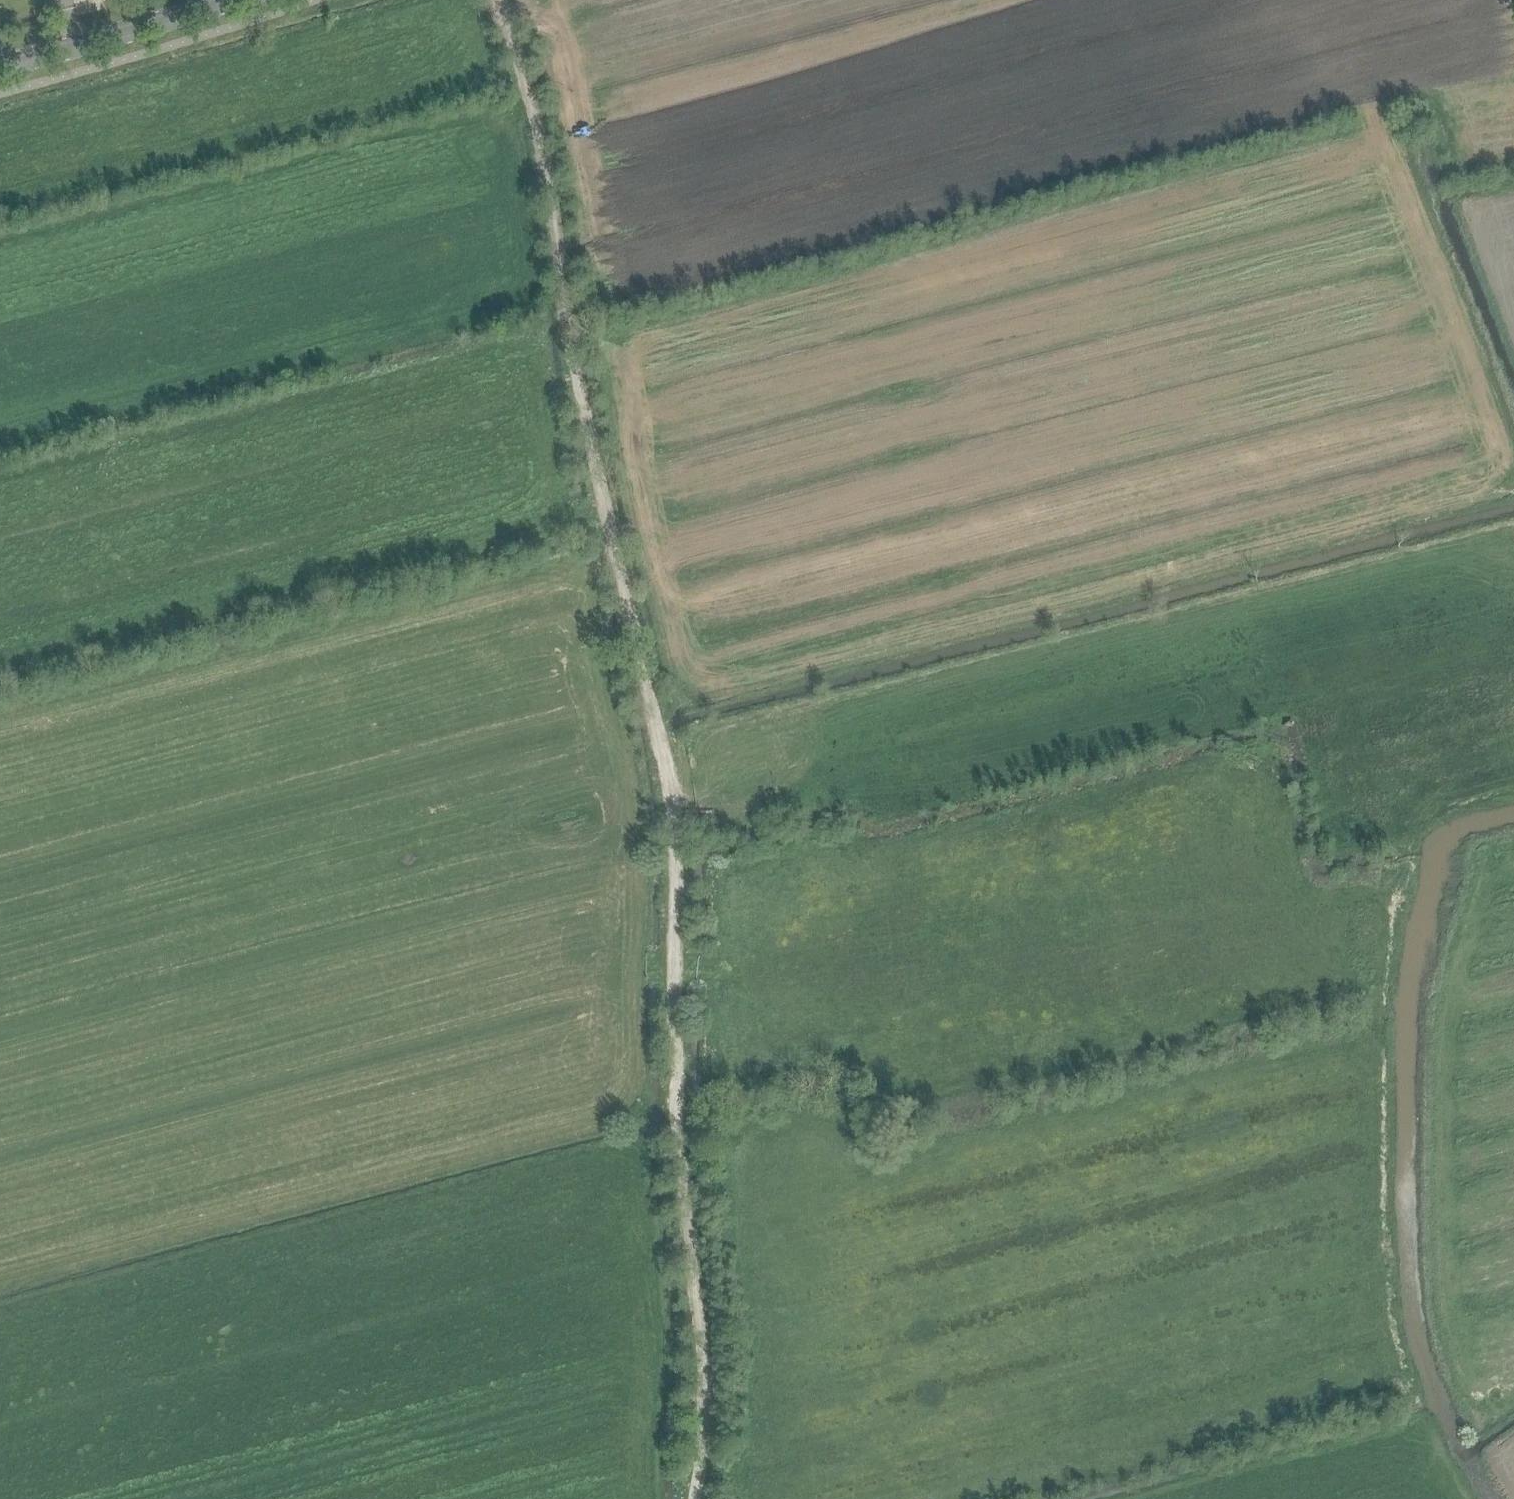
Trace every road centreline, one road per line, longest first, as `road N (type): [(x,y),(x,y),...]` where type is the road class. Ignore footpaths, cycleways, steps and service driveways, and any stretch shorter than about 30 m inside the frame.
road 1 (track): [(655,718),(671,806),(677,1122),(695,1268),(696,1498)]
road 2 (track): [(655,718),(549,188),(496,0)]
road 3 (tertiary): [(0,66),(230,0)]

